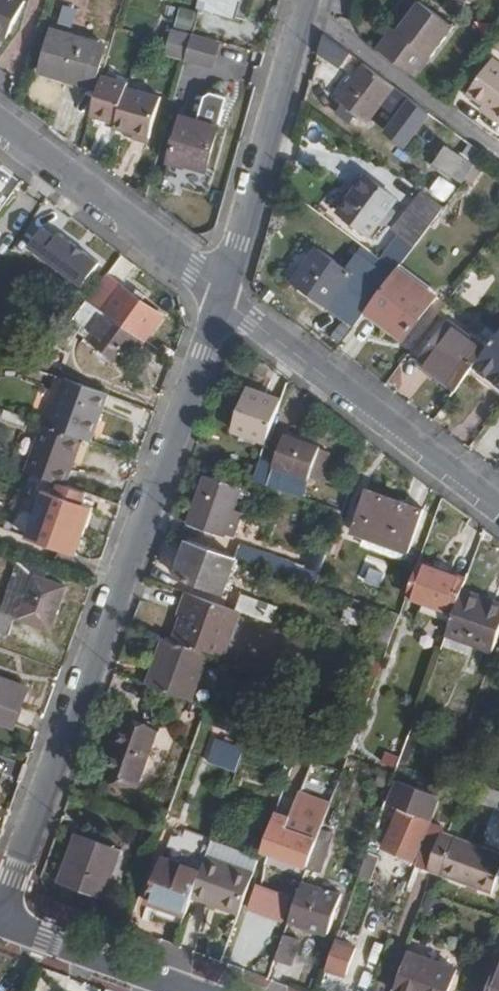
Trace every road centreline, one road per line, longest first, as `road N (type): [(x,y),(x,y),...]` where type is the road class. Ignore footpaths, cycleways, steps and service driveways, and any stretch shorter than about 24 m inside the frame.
road 1 (residential): [(0,918),(222,296)]
road 2 (residential): [(222,296),(498,510)]
road 3 (residential): [(222,296),(305,0)]
road 4 (residential): [(0,127),(222,296)]
road 5 (tertiary): [(0,925),(186,990)]

